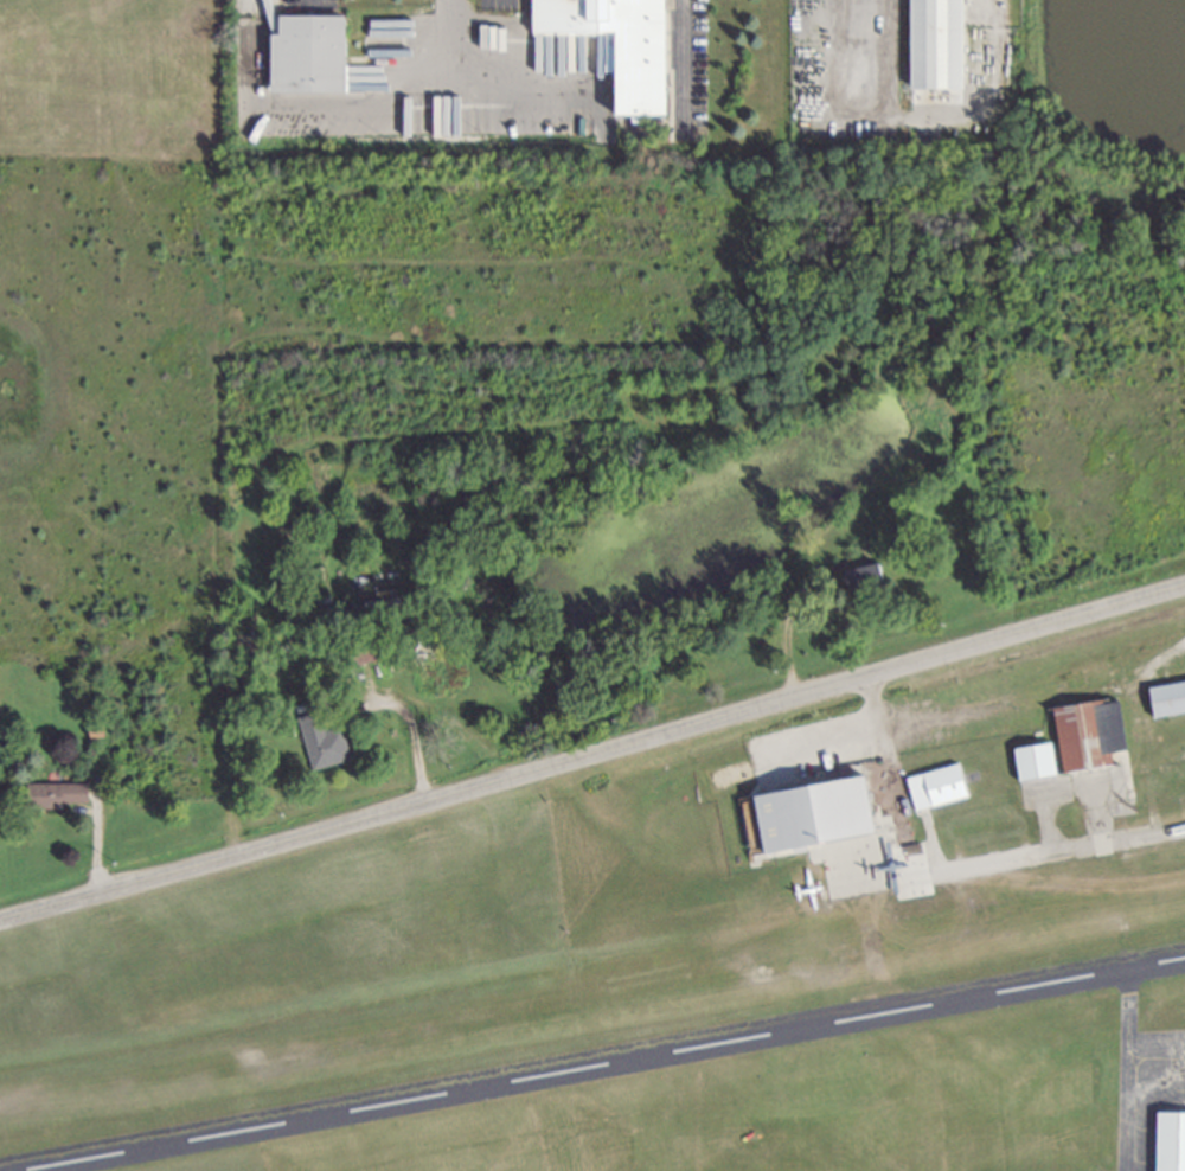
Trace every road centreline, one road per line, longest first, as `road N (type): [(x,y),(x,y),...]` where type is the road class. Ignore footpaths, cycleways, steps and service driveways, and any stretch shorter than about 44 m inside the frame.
road 1 (residential): [(0,919),(566,766),(1184,583)]

